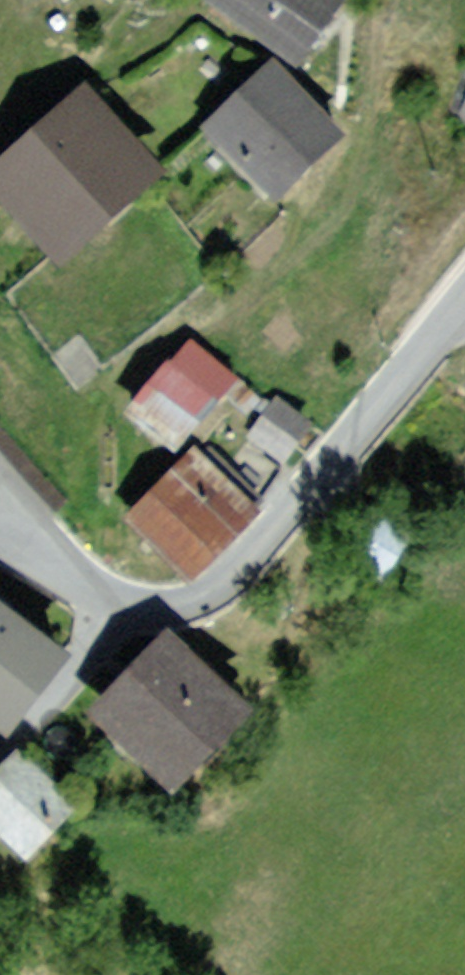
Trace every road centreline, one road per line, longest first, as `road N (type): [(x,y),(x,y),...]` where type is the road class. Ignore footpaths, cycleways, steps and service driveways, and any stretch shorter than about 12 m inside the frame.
road 1 (tertiary): [(464,298),(206,598),(142,608),(111,599),(51,556),(0,535)]

